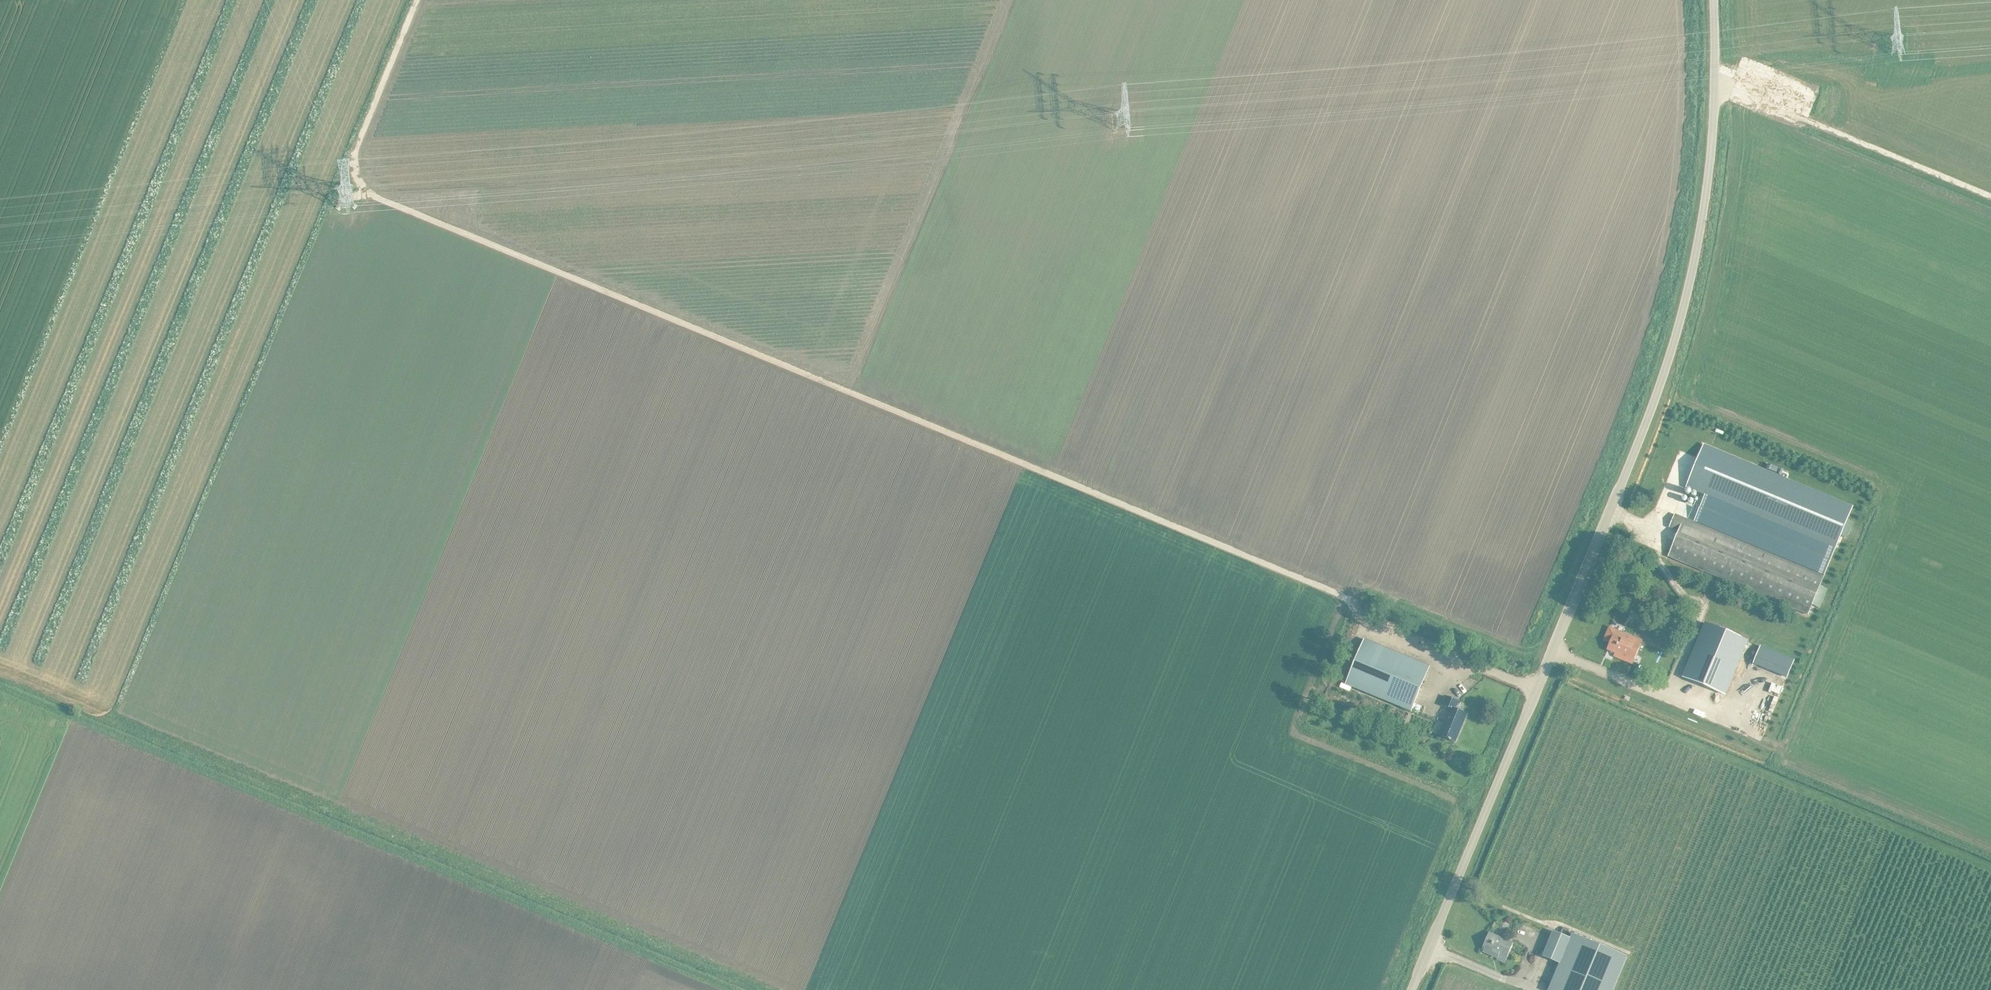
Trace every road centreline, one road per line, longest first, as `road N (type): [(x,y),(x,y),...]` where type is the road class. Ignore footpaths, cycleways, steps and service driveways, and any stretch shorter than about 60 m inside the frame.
road 1 (unclassified): [(1408,989),(1681,334),(1716,83),(1711,0)]
road 2 (track): [(1990,196),(1716,83)]

